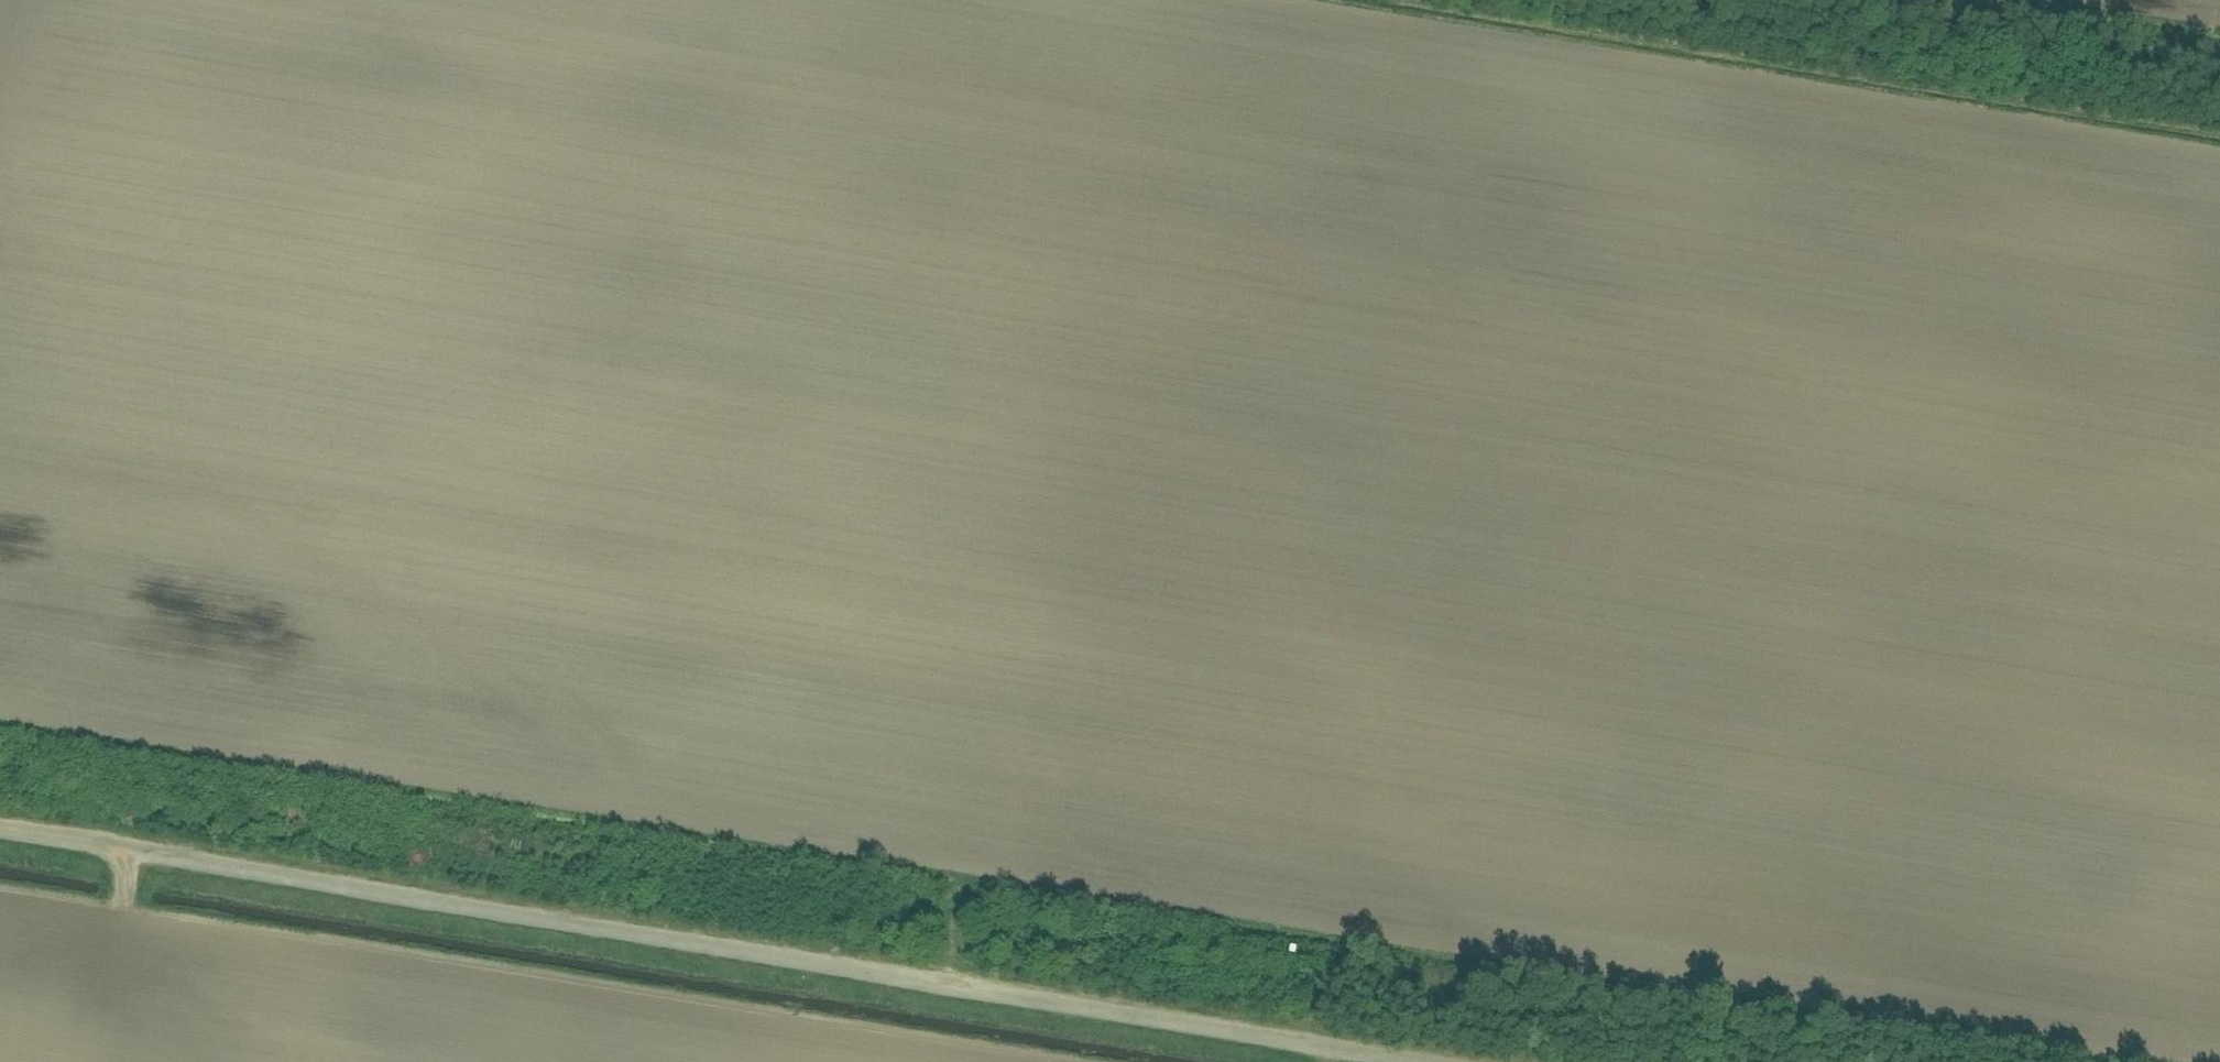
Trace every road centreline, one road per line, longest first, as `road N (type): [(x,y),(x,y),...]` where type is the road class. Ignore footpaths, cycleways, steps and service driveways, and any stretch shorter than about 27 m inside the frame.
road 1 (track): [(1508,1061),(0,820)]

